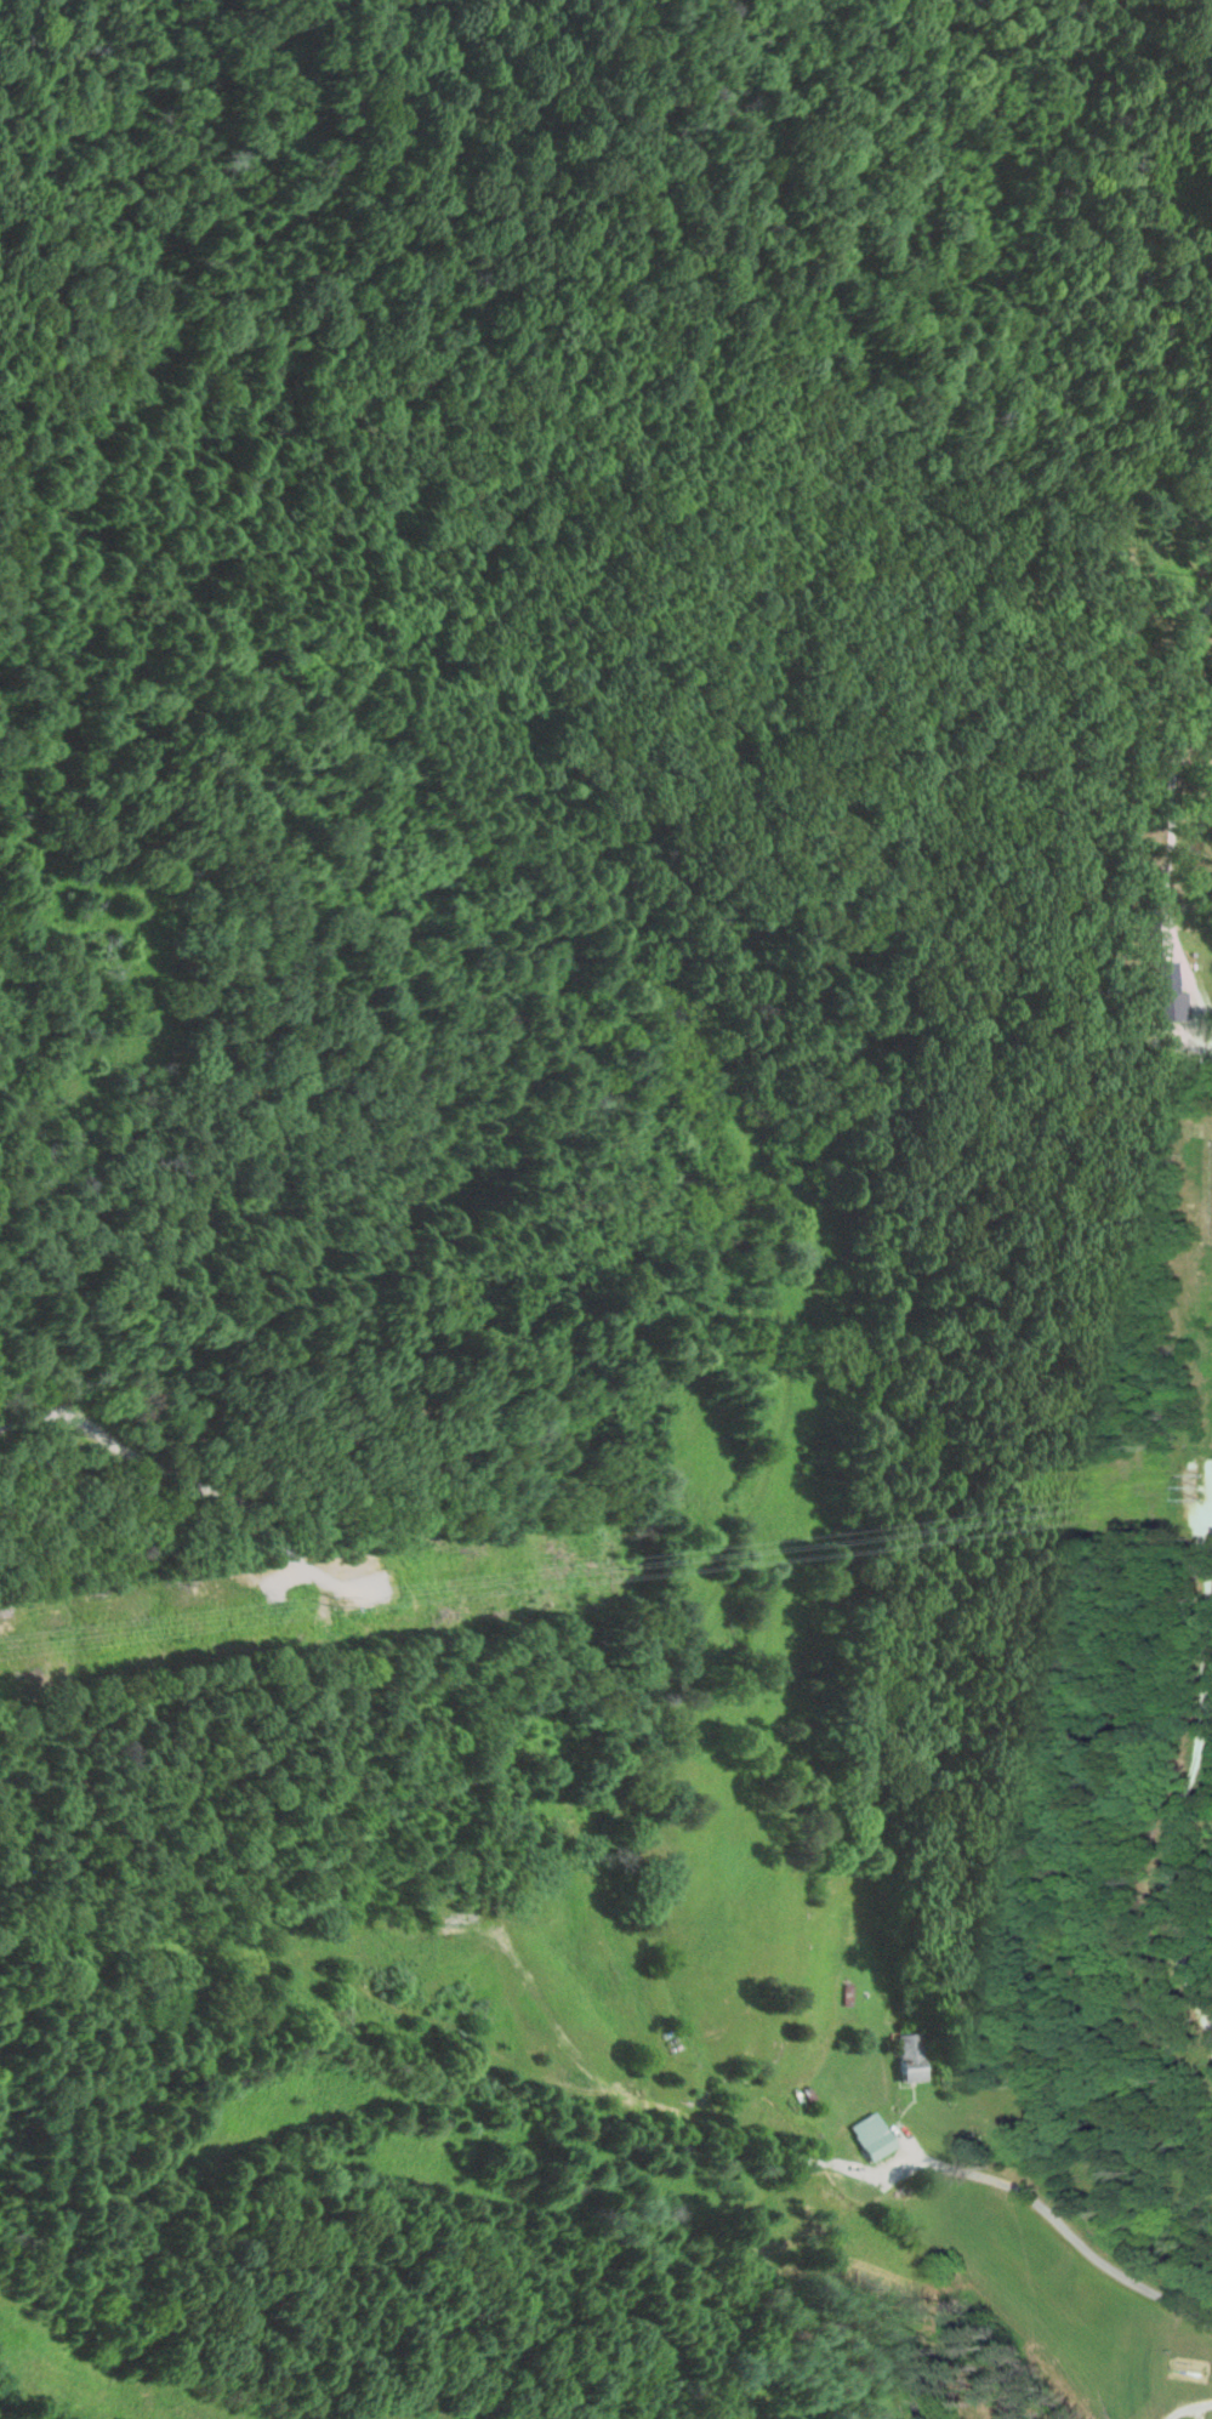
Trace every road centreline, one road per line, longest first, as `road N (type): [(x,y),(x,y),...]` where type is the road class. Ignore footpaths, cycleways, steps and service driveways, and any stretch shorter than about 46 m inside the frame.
road 1 (residential): [(1211,2327),(1019,2199),(981,2184)]

